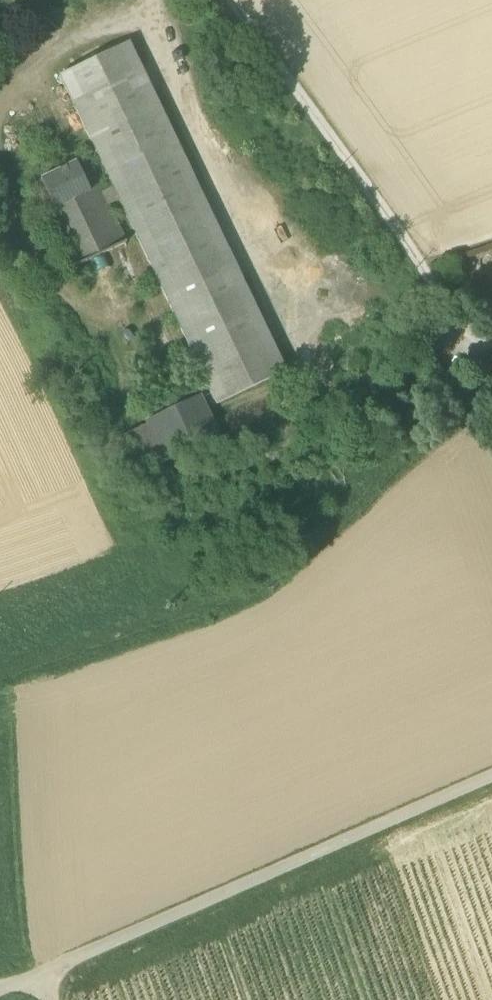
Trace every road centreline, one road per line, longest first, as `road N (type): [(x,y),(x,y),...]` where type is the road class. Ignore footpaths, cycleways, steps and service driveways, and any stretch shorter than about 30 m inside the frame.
road 1 (unclassified): [(0,993),(491,774)]
road 2 (unclassified): [(226,0),(491,365)]

